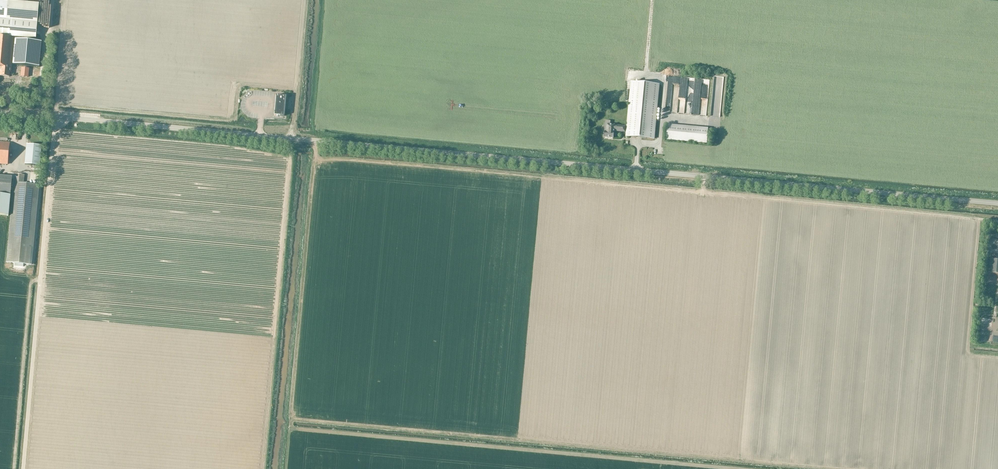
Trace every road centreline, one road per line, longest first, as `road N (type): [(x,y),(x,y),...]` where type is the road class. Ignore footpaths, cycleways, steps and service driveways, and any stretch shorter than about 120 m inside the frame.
road 1 (unclassified): [(997,205),(0,112)]

